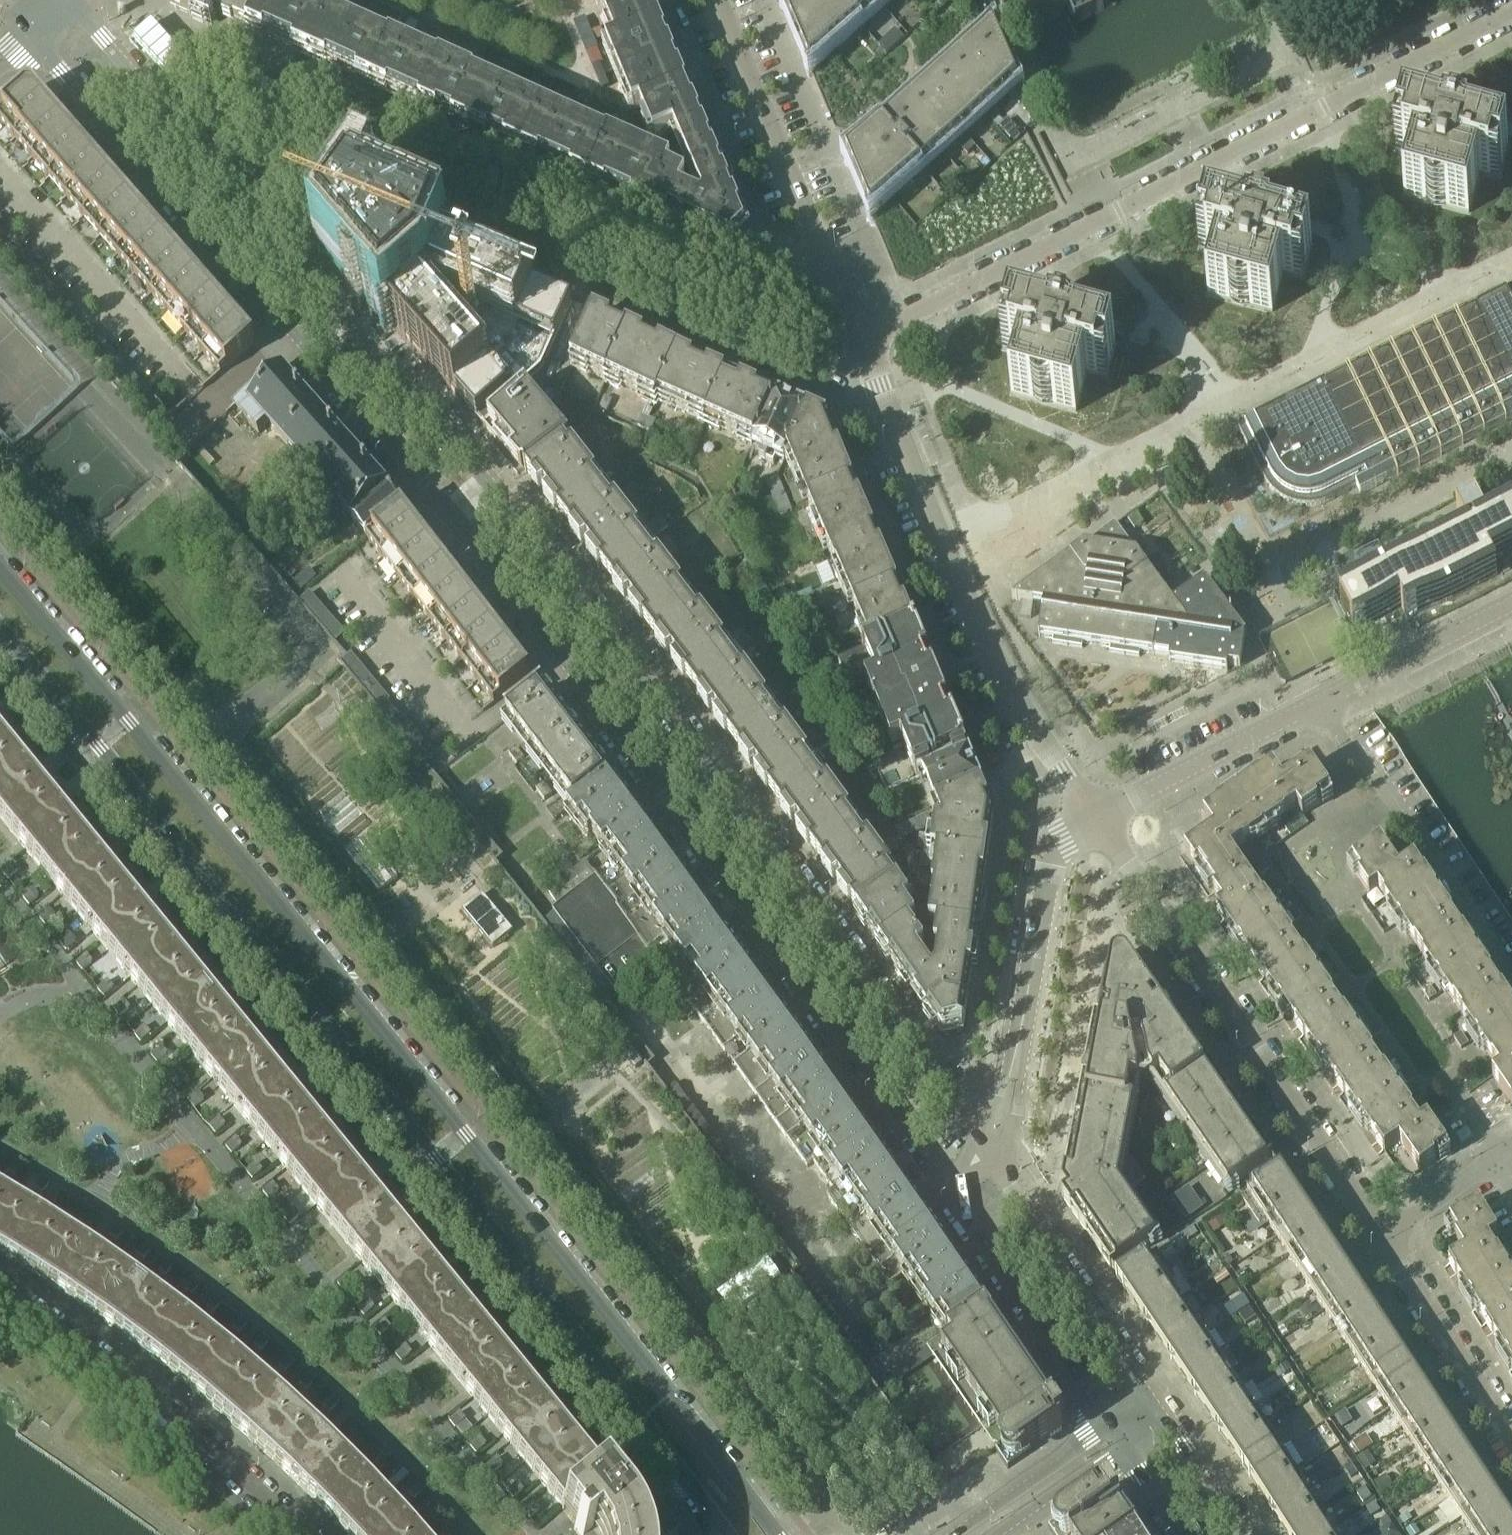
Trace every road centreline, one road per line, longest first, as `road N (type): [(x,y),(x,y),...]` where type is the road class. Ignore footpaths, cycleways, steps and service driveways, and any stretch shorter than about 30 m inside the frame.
road 1 (residential): [(30,30),(429,486),(668,798),(951,1196)]
road 2 (residential): [(987,1141),(788,861),(469,452),(69,0)]
road 3 (secondary): [(776,1534),(668,1381),(0,567)]
road 4 (secondary): [(0,628),(437,1158),(729,1534)]
road 5 (residential): [(861,343),(1511,11)]
road 6 (residential): [(854,326),(321,103)]
road 7 (residential): [(1099,819),(995,663),(861,343)]
road 8 (residential): [(1381,1234),(1099,819)]
road 9 (residential): [(302,1534),(163,1408),(0,1294)]
road 10 (residential): [(854,326),(720,0)]
road 11 (residential): [(987,1141),(1011,1099),(1058,852),(1099,819)]
road 12 (residential): [(1511,972),(1415,823),(1347,747),(1319,703)]
road 13 (residential): [(1159,1412),(987,1141)]
road 14 (residential): [(951,1196),(1114,1426)]
road 15 (residential): [(1099,819),(1319,703)]
road 16 (residential): [(1511,1435),(1381,1234)]
road 17 (residential): [(1319,703),(1511,604)]
road 18 (residential): [(1114,1426),(950,1534)]
road 19 (residential): [(1381,1234),(1511,1148)]
road 20 (residential): [(1005,1534),(1130,1452)]
road 21 (residential): [(1243,1534),(1159,1412)]

